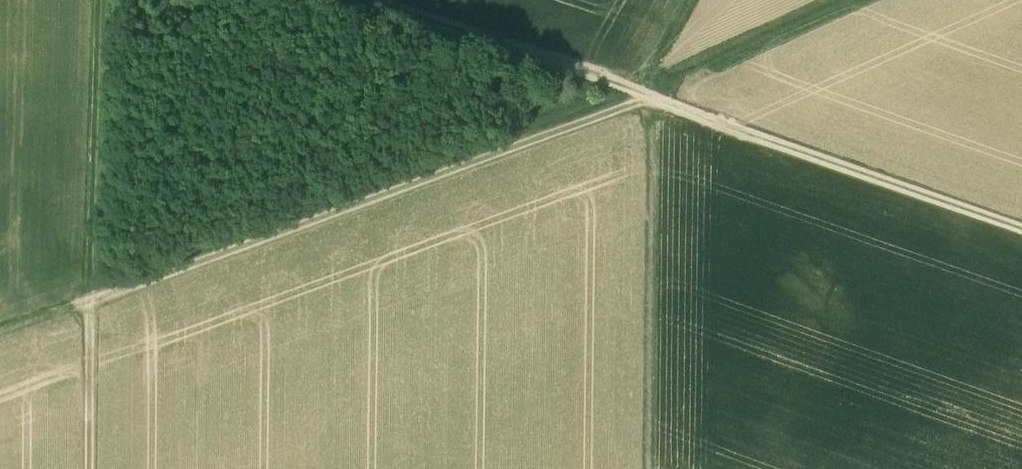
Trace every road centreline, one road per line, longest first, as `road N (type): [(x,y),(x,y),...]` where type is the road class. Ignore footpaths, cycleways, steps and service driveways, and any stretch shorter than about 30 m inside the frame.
road 1 (track): [(0,331),(634,105),(643,94)]
road 2 (track): [(650,468),(656,99),(868,0)]
road 3 (track): [(89,468),(97,0)]
road 4 (track): [(643,94),(1021,229)]
road 5 (track): [(643,94),(381,0)]

